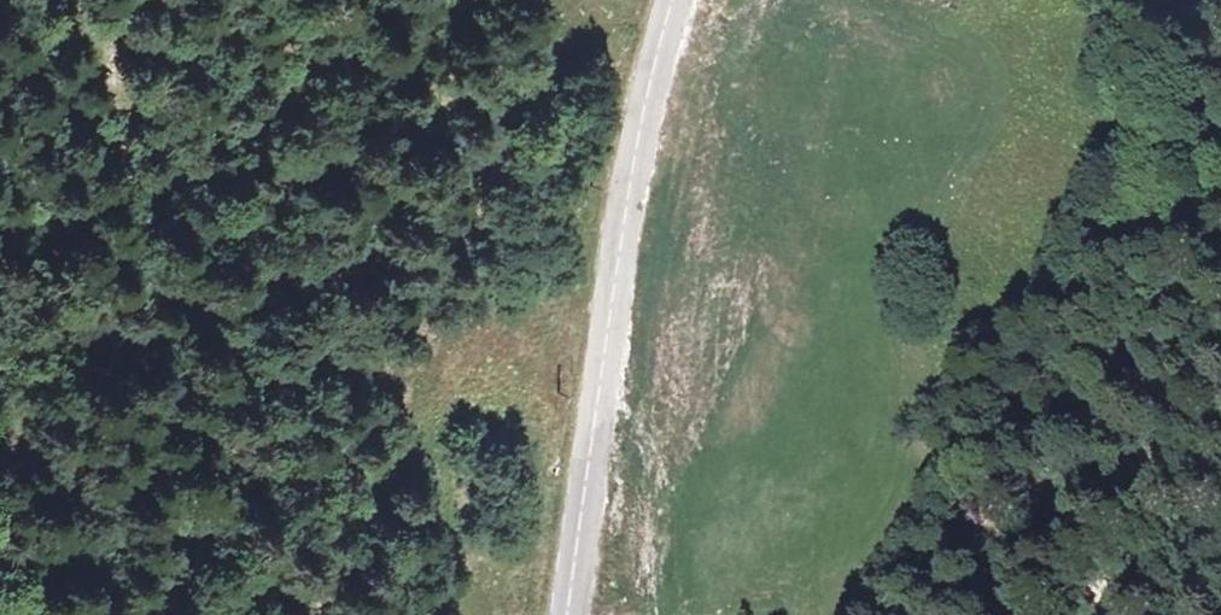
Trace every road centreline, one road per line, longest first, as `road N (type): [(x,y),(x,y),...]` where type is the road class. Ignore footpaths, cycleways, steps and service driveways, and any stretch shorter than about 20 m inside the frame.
road 1 (tertiary): [(574,614),(636,181),(678,0)]

